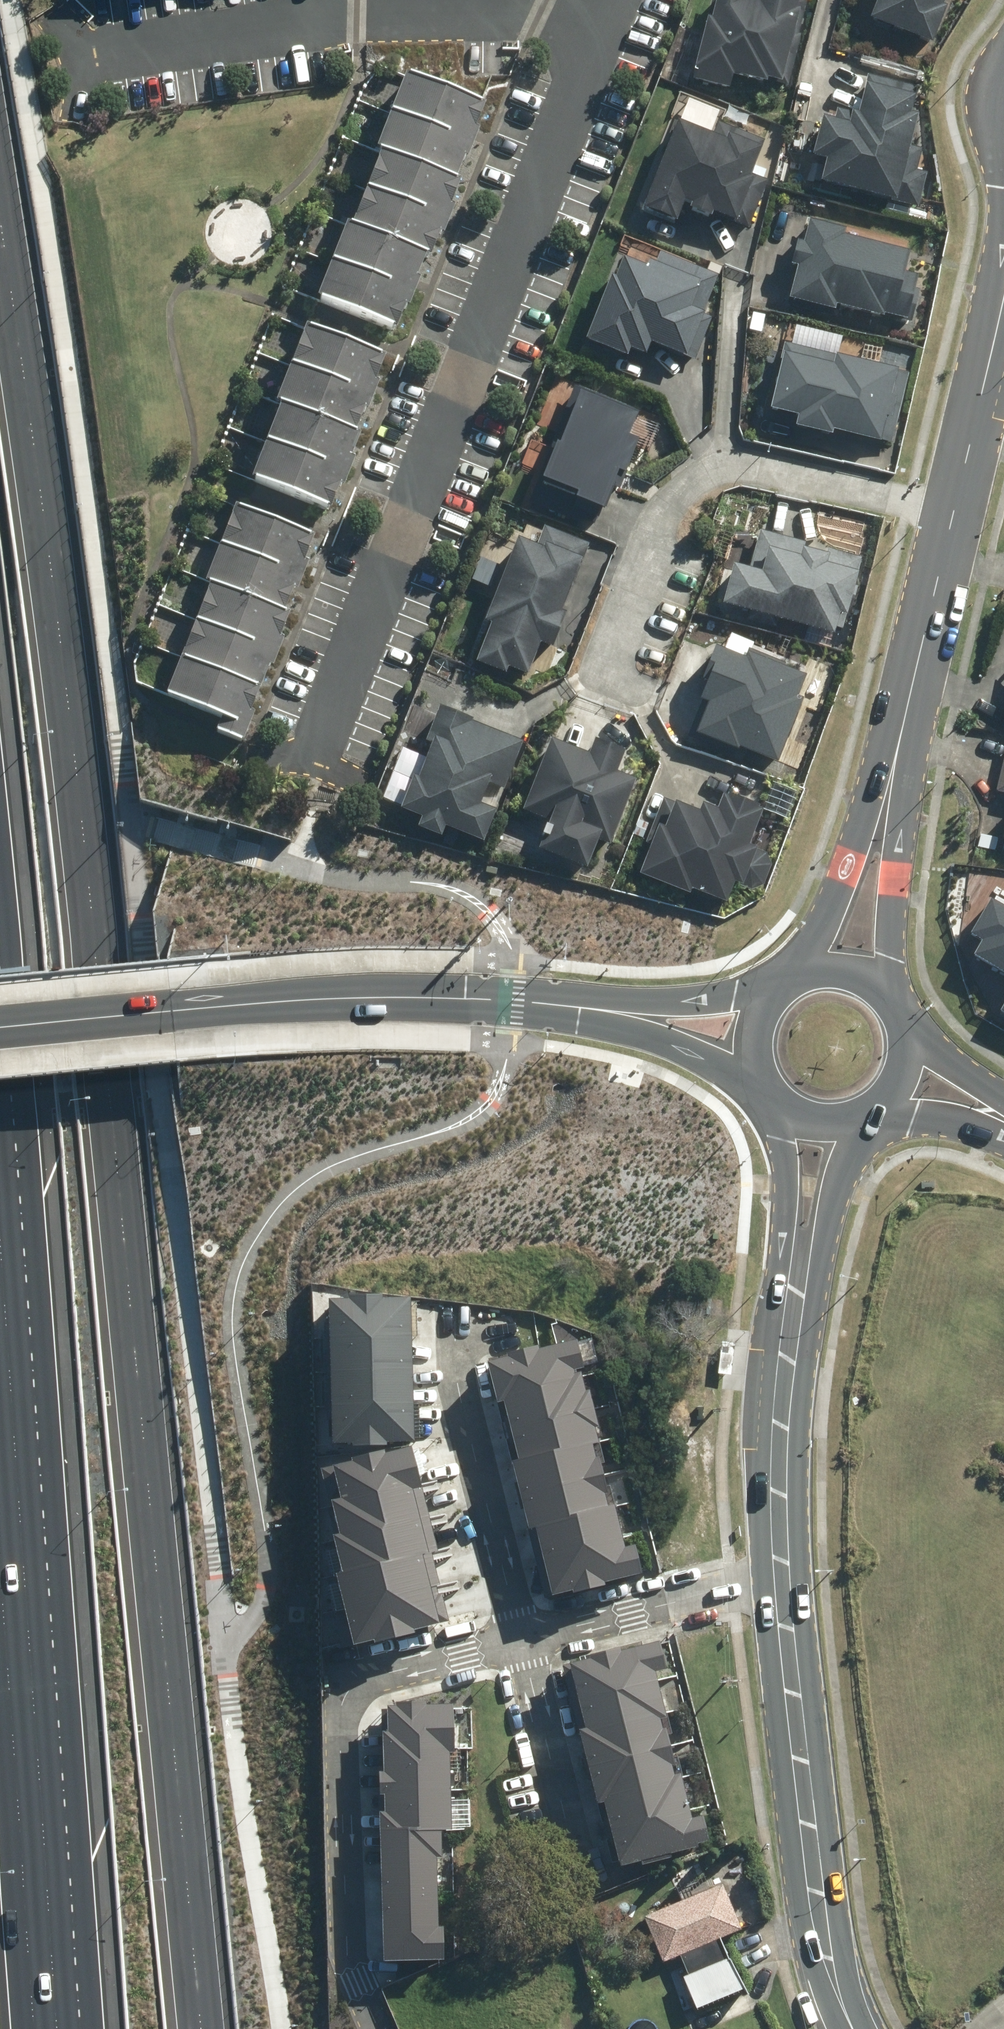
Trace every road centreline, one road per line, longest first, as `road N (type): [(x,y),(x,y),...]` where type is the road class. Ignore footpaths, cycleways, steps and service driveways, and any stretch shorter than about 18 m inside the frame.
road 1 (motorway): [(0,1078),(72,2028)]
road 2 (residential): [(312,762),(601,31)]
road 3 (secondary): [(573,1005),(383,997),(0,1027)]
road 4 (residential): [(523,1632),(371,1675),(353,1691),(344,1719),(351,1948),(380,2028)]
road 5 (residential): [(83,55),(360,13),(542,11),(601,31)]
road 6 (residential): [(954,508),(764,469),(708,475),(681,494),(658,528),(609,670)]
road 7 (secondary): [(852,2028),(820,1925),(781,1568)]
road 8 (residential): [(523,1632),(454,1366),(452,1319)]
road 9 (tertiary): [(907,713),(886,951),(895,1003)]
road 10 (tertiary): [(807,972),(907,713)]
road 11 (residential): [(781,1568),(523,1632)]
road 12 (secondary): [(781,1568),(774,1500),(797,1308)]
road 13 (residential): [(586,1881),(523,1632)]
road 14 (secondary): [(573,1005),(729,996),(785,983)]
road 15 (tertiary): [(907,713),(954,508)]
road 16 (tertiary): [(954,508),(1001,307)]
road 17 (secondary): [(865,1116),(819,1221),(797,1308)]
road 18 (secondary): [(797,1308),(786,1111)]
road 19 (secondary): [(756,1071),(573,1005)]
road 20 (tertiary): [(1001,307),(1001,161)]
road 21 (tertiary): [(1003,1131),(957,1118),(865,1116)]
road 22 (tertiary): [(1001,161),(977,123),(976,101),(982,79),(1003,53)]
road 23 (tertiary): [(905,1026),(1003,1099)]

